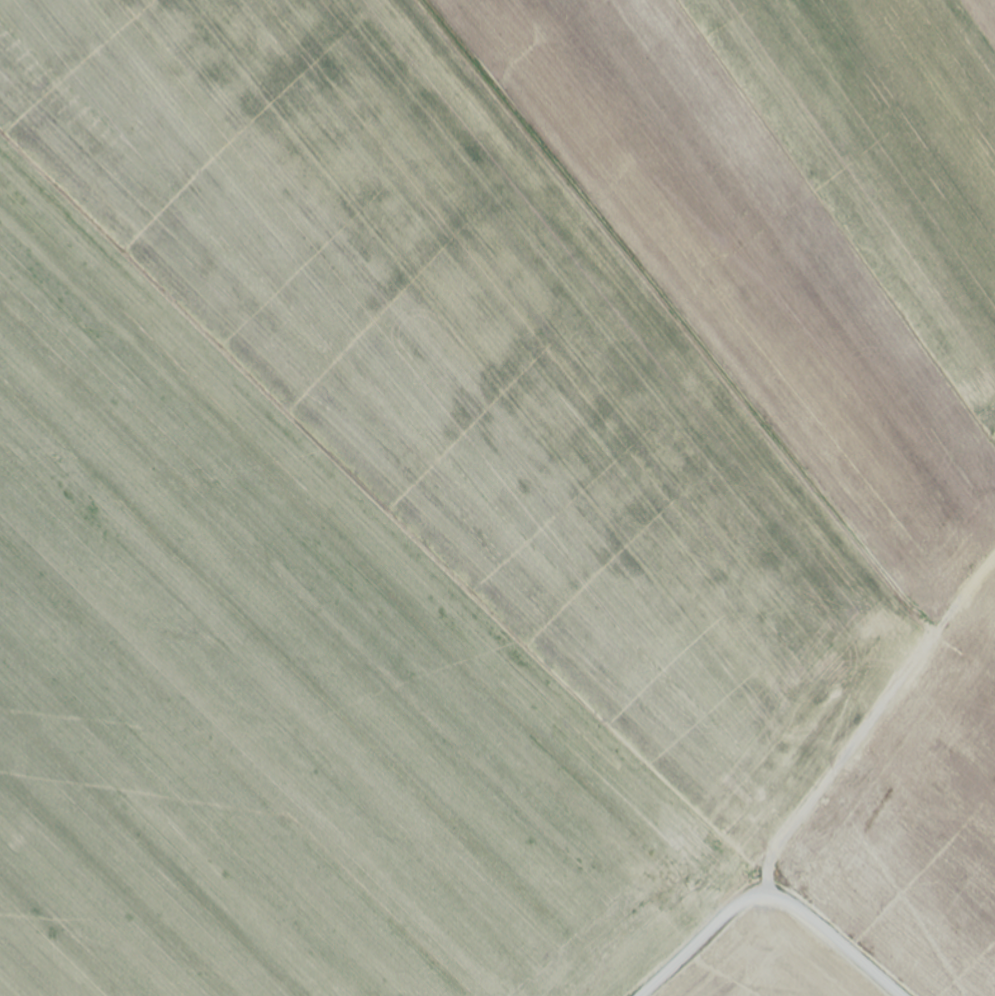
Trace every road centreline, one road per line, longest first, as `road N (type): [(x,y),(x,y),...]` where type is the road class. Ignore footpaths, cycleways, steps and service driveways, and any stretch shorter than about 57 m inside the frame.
road 1 (residential): [(729,914),(173,0)]
road 2 (residential): [(901,995),(789,902),(762,896),(736,907),(642,995)]

